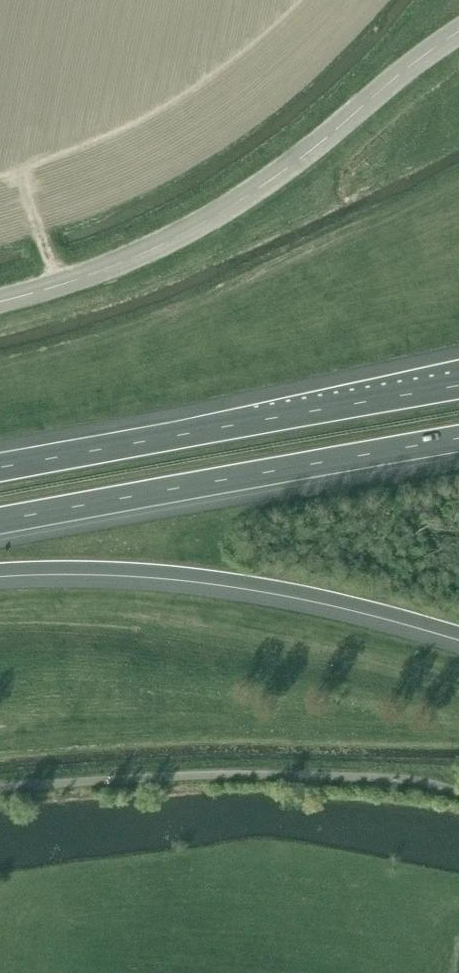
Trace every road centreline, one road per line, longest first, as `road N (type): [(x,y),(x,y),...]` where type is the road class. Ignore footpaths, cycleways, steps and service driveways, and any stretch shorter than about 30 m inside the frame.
road 1 (secondary): [(0,302),(130,260),(245,199),(458,32)]
road 2 (motorway): [(0,521),(458,439)]
road 3 (motorway): [(458,386),(0,467)]
road 4 (motorway): [(0,570),(101,567),(224,578),(458,632)]

